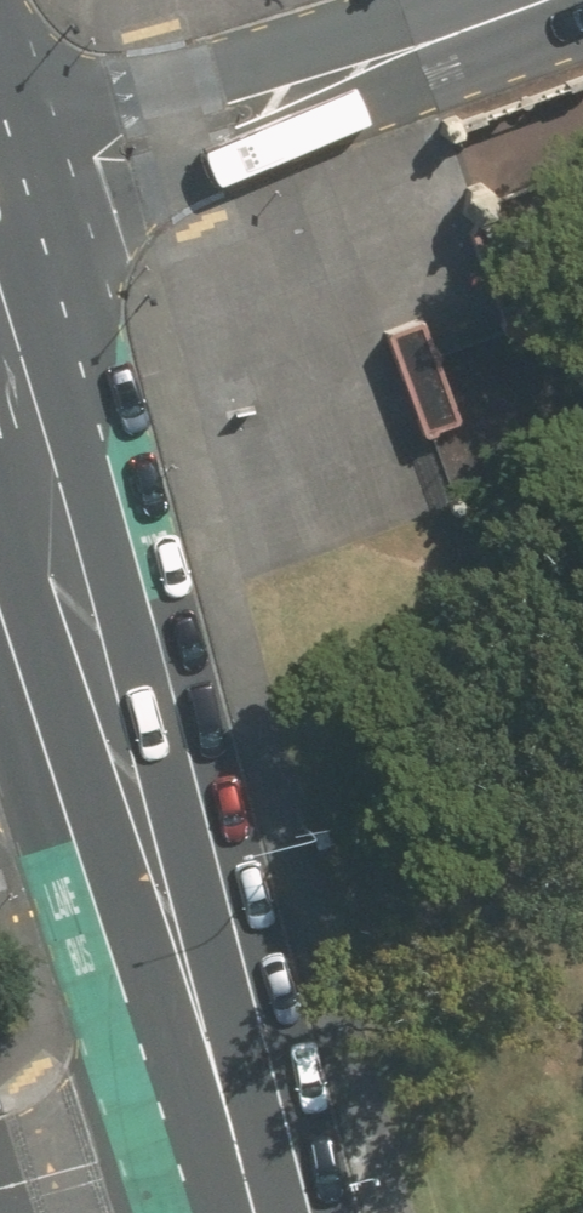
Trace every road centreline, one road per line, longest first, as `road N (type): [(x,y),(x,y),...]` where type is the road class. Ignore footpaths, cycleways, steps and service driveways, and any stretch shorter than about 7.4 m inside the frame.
road 1 (secondary): [(0,380),(229,1131)]
road 2 (residential): [(394,55),(276,133),(0,221)]
road 3 (residential): [(0,116),(264,56),(394,55)]
road 4 (residential): [(229,1131),(0,1189)]
road 5 (residential): [(394,55),(548,0)]

